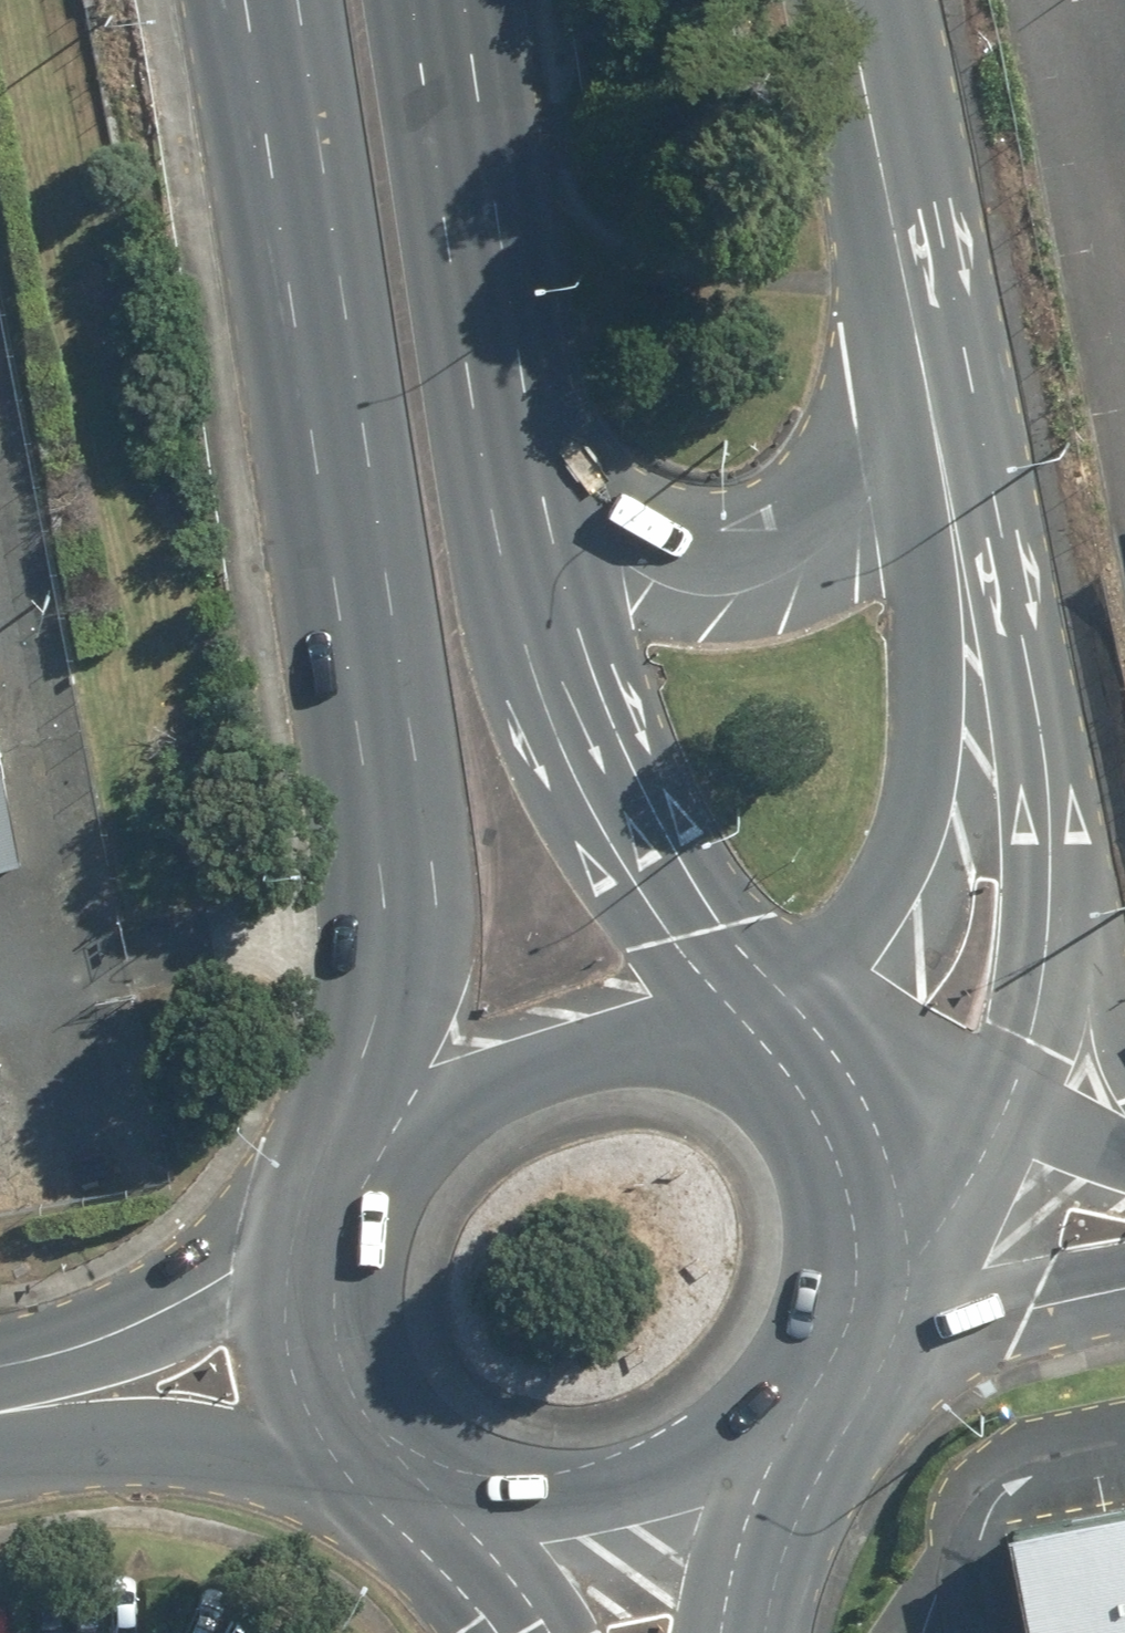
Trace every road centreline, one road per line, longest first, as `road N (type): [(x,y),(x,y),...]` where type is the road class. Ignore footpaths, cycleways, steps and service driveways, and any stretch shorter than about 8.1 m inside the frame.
road 1 (primary): [(393,1131),(413,883),(261,0)]
road 2 (primary): [(495,435),(563,709),(624,831),(748,1031)]
road 3 (secondary): [(762,1038),(843,938),(910,816),(942,525)]
road 4 (primary): [(495,435),(592,503),(702,534),(780,514),(918,407)]
road 5 (primary): [(426,0),(458,262),(495,435)]
road 6 (secondary): [(918,407),(904,290),(842,0)]
road 7 (primary): [(785,1416),(725,1454),(562,1500),(485,1497),(412,1481)]
road 8 (tertiary): [(0,1389),(99,1349),(335,1192)]
road 9 (primary): [(393,1131),(455,1086),(533,1052),(626,1028),(748,1031)]
road 10 (tertiary): [(377,1457),(0,1425)]
road 11 (secondary): [(942,525),(1021,664),(1059,870)]
road 12 (unclassified): [(1124,1287),(1030,1307),(820,1389)]
road 13 (primary): [(377,1457),(342,1418),(316,1367),(305,1301),(312,1245),(335,1192)]
road 14 (secondary): [(1059,870),(1047,969),(1018,1059),(992,1105)]
road 15 (primary): [(785,1416),(740,1582),(736,1632)]
road 16 (unclassified): [(778,1047),(992,1105)]
road 17 (primary): [(778,1047),(850,1113),(876,1164),(887,1225)]
road 18 (secondary): [(1059,870),(1099,995),(1124,1046)]
road 19 (primary): [(517,1632),(412,1481)]
road 20 (primary): [(887,1225),(882,1282),(862,1334),(820,1389)]
road 21 (secondary): [(992,1105),(887,1225)]
road 22 (unclassified): [(992,1105),(1124,1147)]

